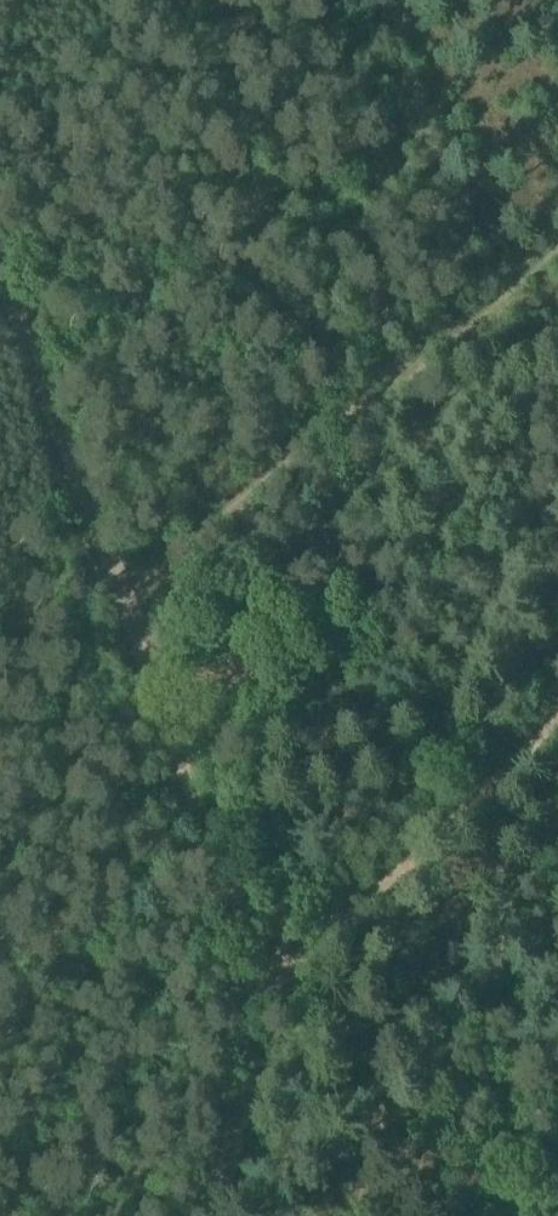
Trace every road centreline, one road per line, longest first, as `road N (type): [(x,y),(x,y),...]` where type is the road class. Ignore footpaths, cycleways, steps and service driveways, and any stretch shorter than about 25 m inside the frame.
road 1 (track): [(266,975),(0,270)]
road 2 (track): [(106,578),(382,393),(484,362),(557,294)]
road 3 (track): [(266,975),(557,720)]
road 4 (track): [(225,1215),(274,999),(266,975)]

